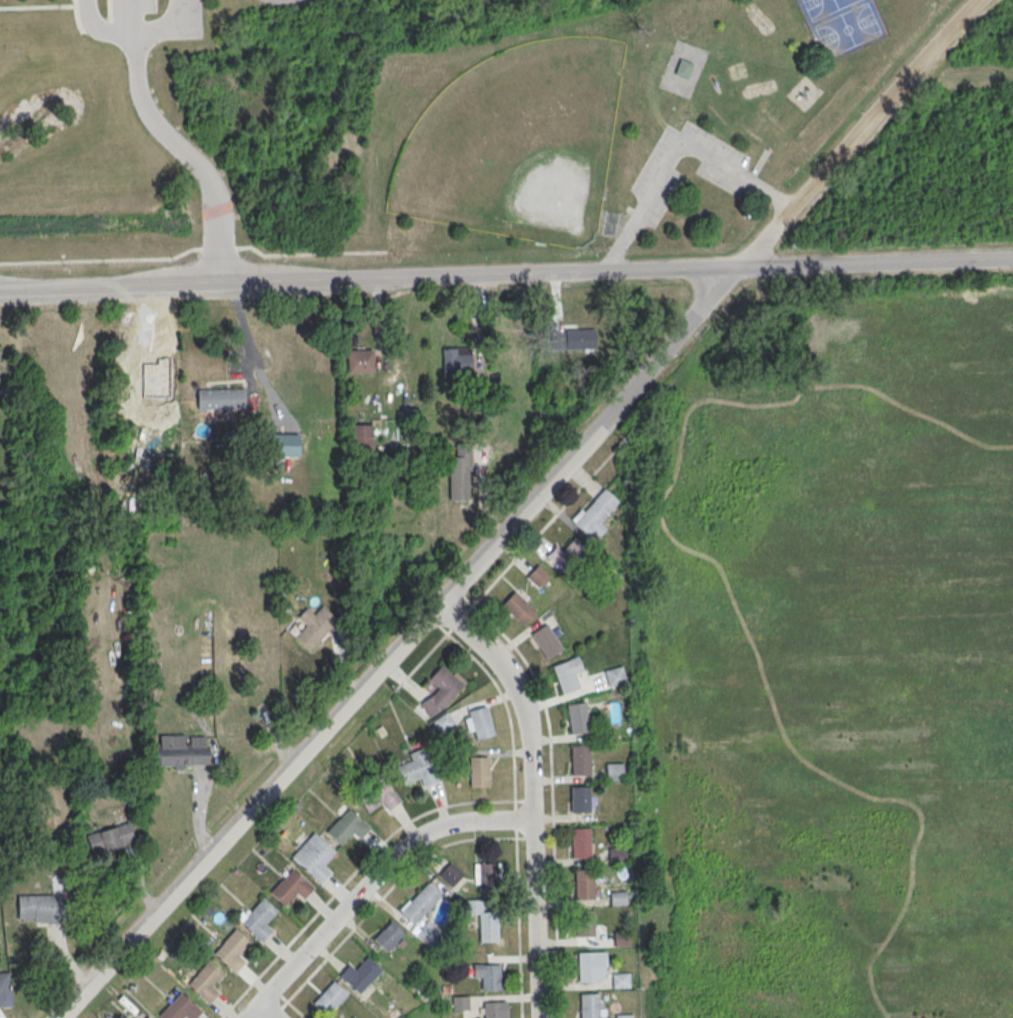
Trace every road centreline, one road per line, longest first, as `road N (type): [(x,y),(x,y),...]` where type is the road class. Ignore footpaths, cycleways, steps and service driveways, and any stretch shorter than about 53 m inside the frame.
road 1 (track): [(978,0),(59,1017)]
road 2 (tertiary): [(737,264),(0,290)]
road 3 (residential): [(439,603),(509,672),(528,715),(540,1017)]
road 4 (residential): [(533,820),(456,823),(400,850),(247,1017)]
road 5 (tertiary): [(1012,258),(737,264)]

